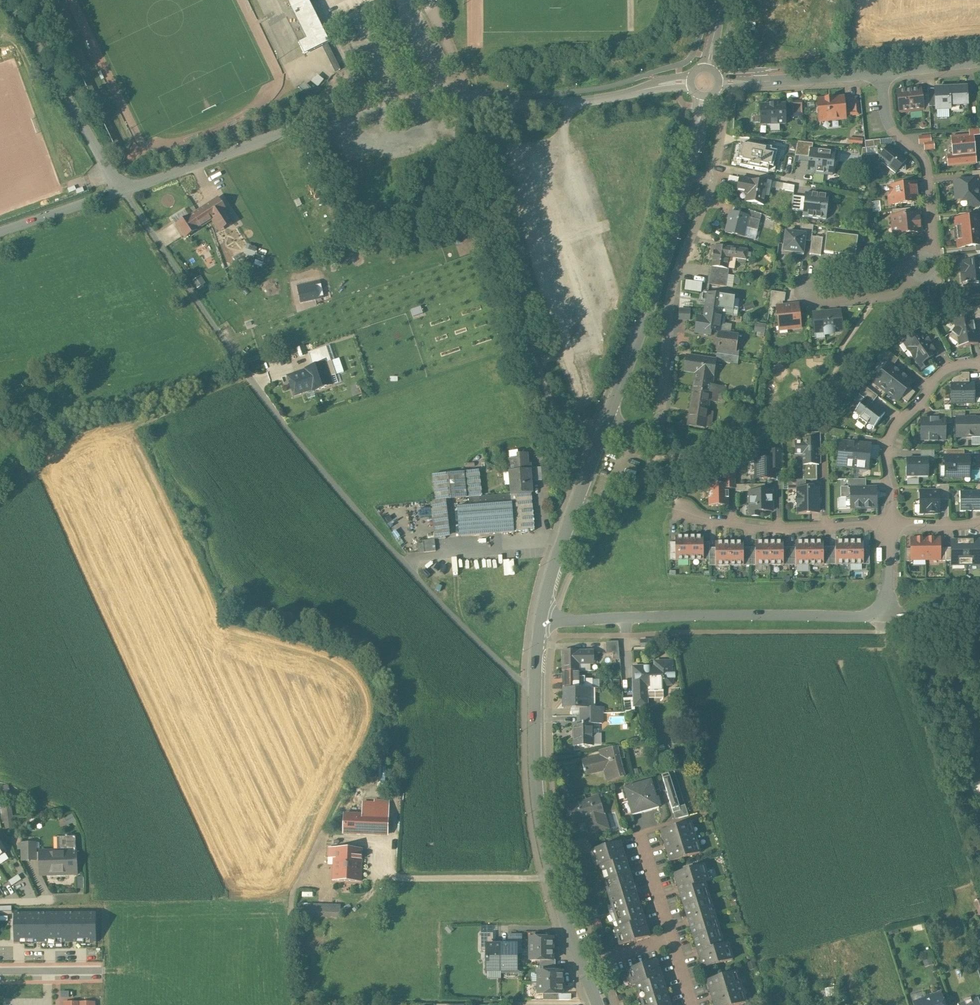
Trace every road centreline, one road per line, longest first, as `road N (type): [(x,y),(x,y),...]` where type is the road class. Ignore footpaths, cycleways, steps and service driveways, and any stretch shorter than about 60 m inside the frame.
road 1 (residential): [(124,191),(291,433),(405,567),(536,694)]
road 2 (unclassified): [(689,82),(566,104),(446,104),(335,122),(124,191)]
road 3 (residential): [(542,619),(868,615),(883,608),(888,593),(888,524)]
road 4 (residential): [(724,110),(714,177),(668,308),(659,426),(650,432),(605,425)]
road 5 (track): [(605,425),(557,410),(543,383),(460,140),(456,104)]
road 6 (residential): [(884,73),(894,133),(927,167),(934,252),(892,296),(820,303),(806,292)]
road 7 (tertiary): [(605,425),(664,263),(702,96)]
road 8 (tertiary): [(588,968),(540,821),(536,694)]
road 9 (unclassified): [(124,191),(9,0)]
road 10 (residential): [(979,364),(942,373),(896,424),(886,456),(888,524)]
road 11 (tertiary): [(542,619),(605,425)]
road 12 (residential): [(888,524),(770,527),(686,511)]
road 13 (residential): [(884,73),(719,81)]
road 14 (unclassified): [(124,191),(0,232)]

